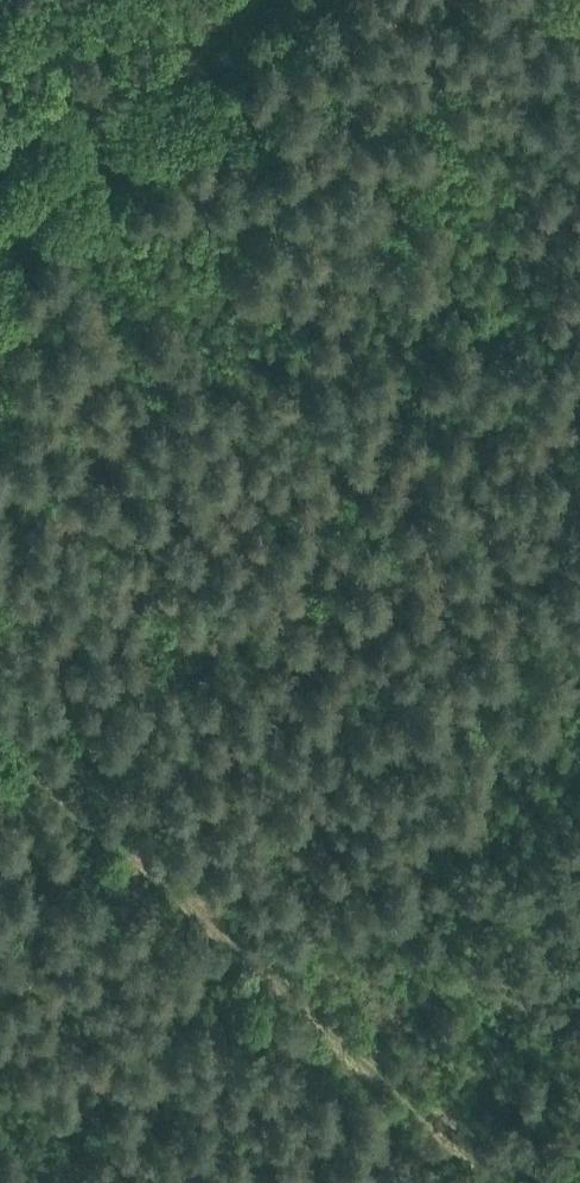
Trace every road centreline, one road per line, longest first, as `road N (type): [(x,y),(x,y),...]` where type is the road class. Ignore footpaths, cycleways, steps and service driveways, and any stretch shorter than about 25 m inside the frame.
road 1 (track): [(507,1182),(0,744)]
road 2 (track): [(0,225),(225,0)]

